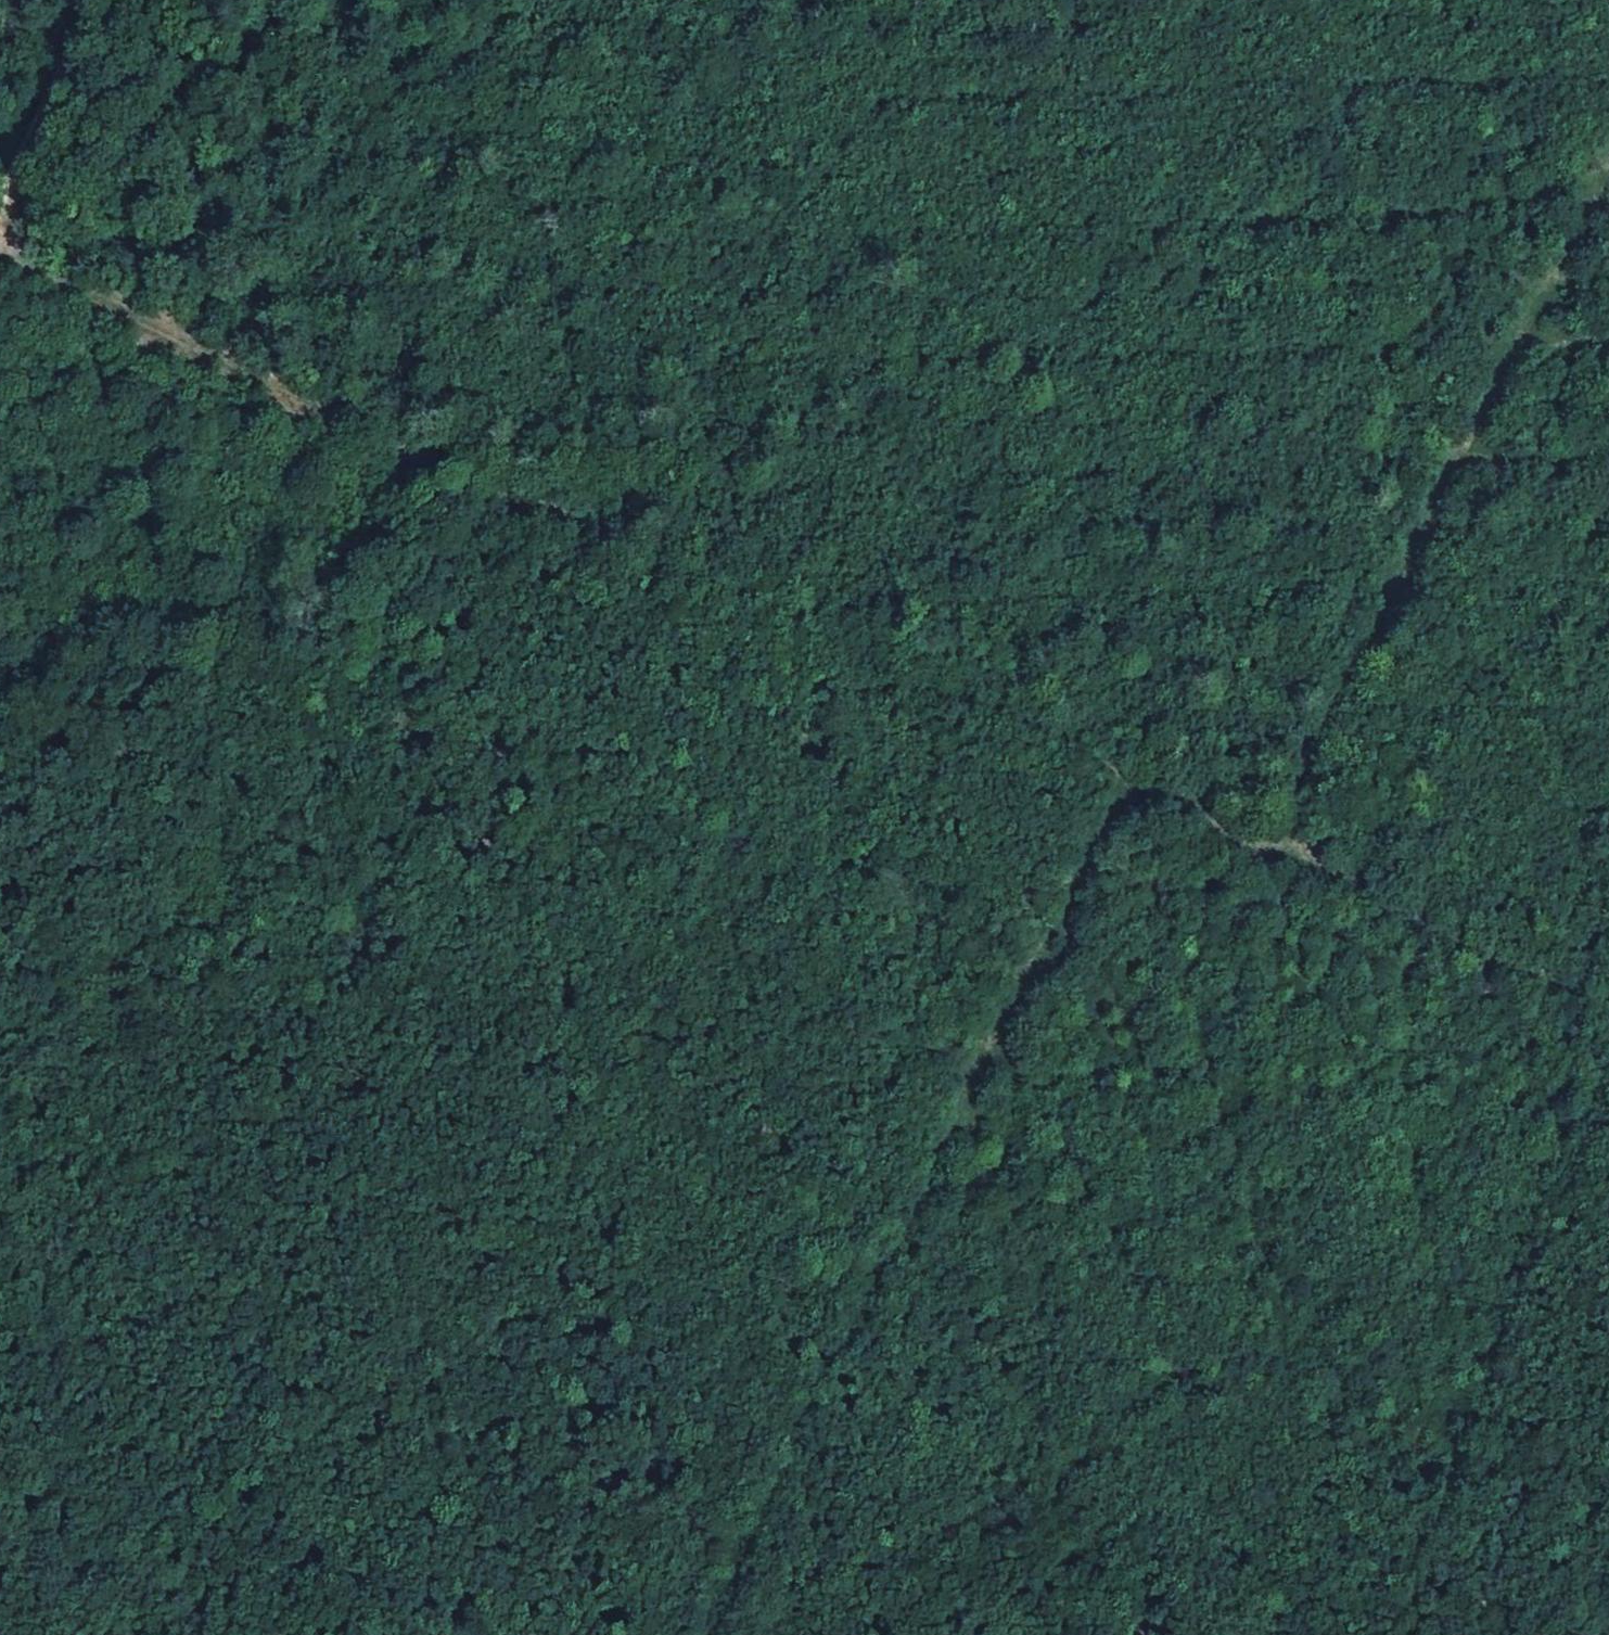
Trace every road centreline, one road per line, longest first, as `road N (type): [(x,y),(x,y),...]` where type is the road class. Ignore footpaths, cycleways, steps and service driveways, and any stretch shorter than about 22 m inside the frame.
road 1 (track): [(86,0),(0,178)]

